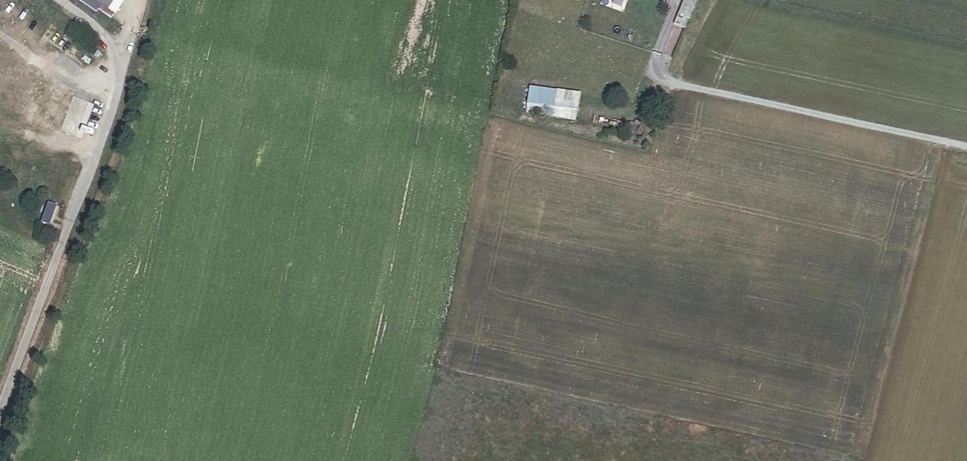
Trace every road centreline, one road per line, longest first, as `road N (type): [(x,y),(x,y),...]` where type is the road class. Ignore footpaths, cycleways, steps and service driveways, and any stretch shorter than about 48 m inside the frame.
road 1 (unclassified): [(0,421),(117,94)]
road 2 (track): [(667,84),(966,148)]

